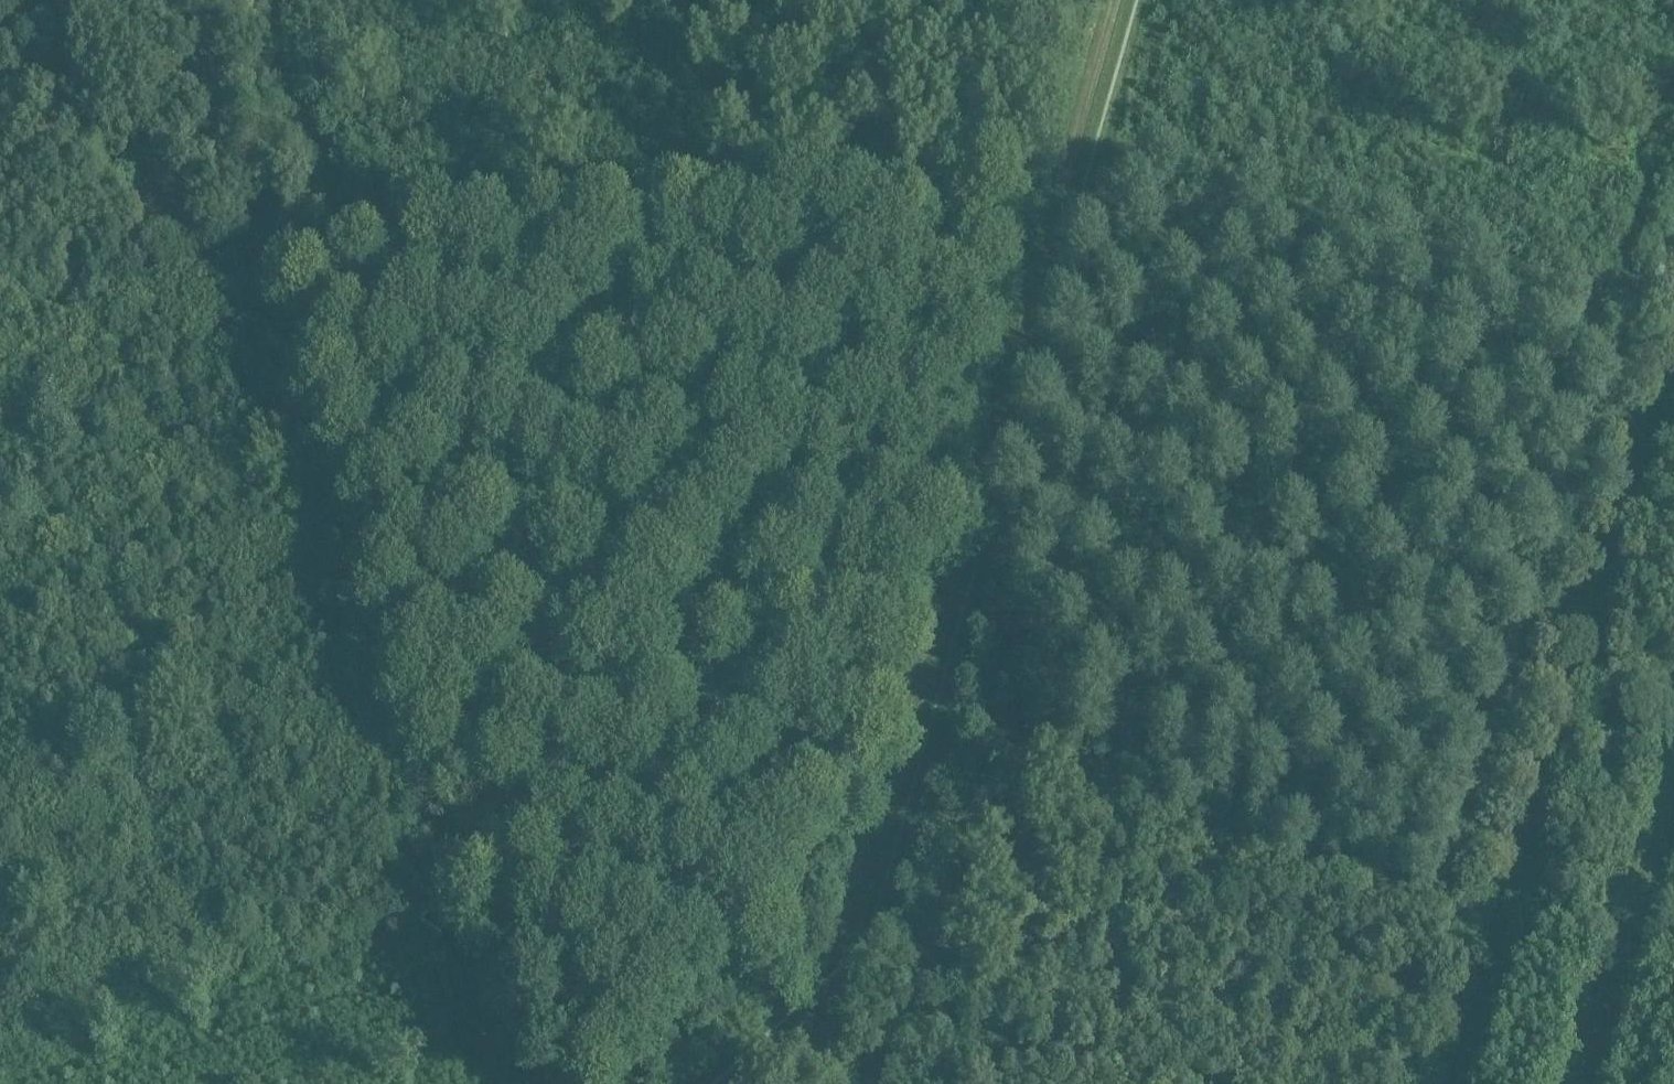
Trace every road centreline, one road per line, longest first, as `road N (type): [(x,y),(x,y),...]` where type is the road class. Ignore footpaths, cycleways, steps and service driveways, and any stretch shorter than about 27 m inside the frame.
road 1 (track): [(744,1083),(869,970),(871,935),(1129,0)]

